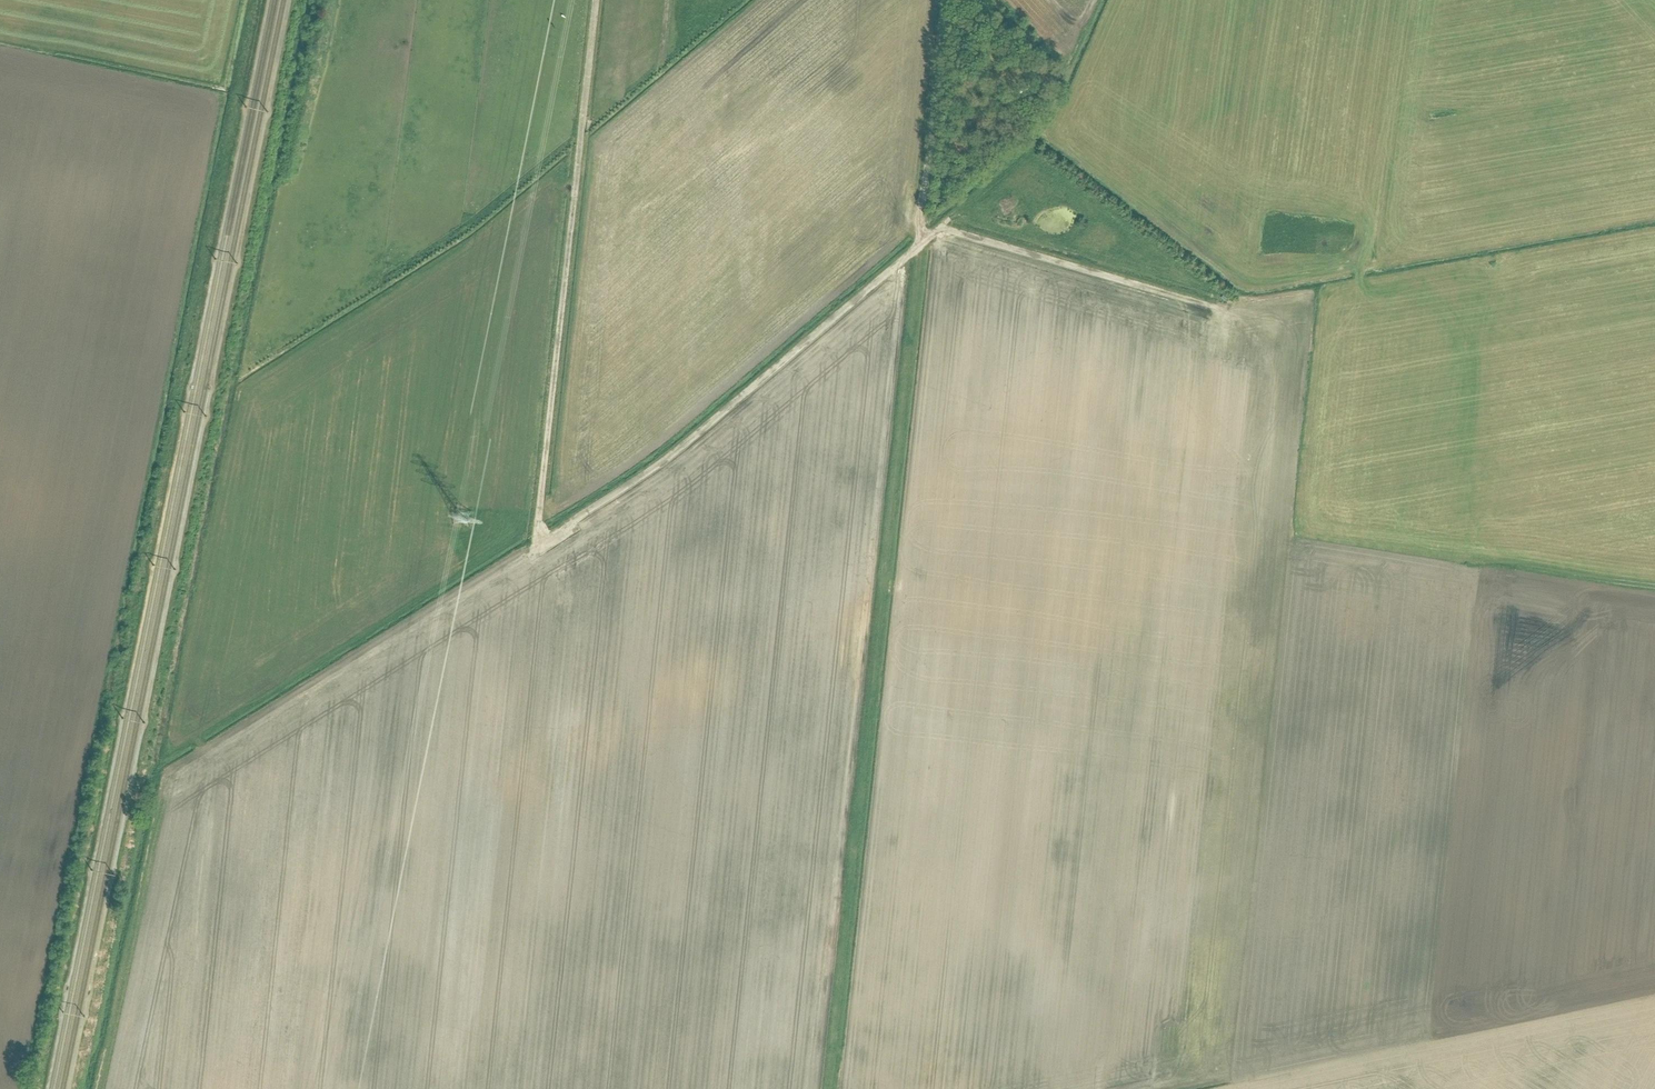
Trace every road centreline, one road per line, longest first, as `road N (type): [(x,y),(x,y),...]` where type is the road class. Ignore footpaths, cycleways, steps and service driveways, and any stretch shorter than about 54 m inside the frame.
road 1 (track): [(596,0),(535,530),(620,492),(916,241),(943,0)]

